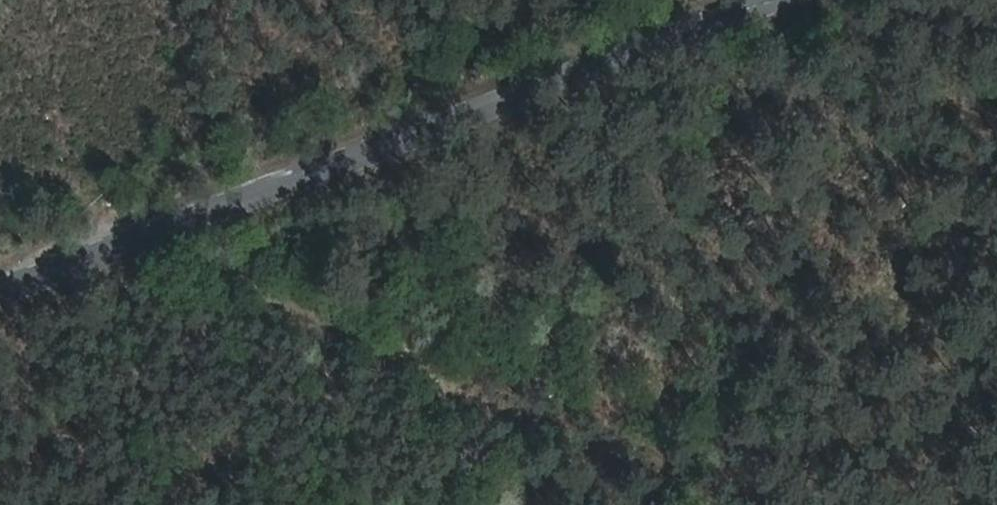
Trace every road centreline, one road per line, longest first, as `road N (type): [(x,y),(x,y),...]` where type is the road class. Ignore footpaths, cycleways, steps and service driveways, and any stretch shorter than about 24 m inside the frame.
road 1 (secondary): [(0,293),(773,0)]
road 2 (track): [(692,504),(525,413),(0,162)]

